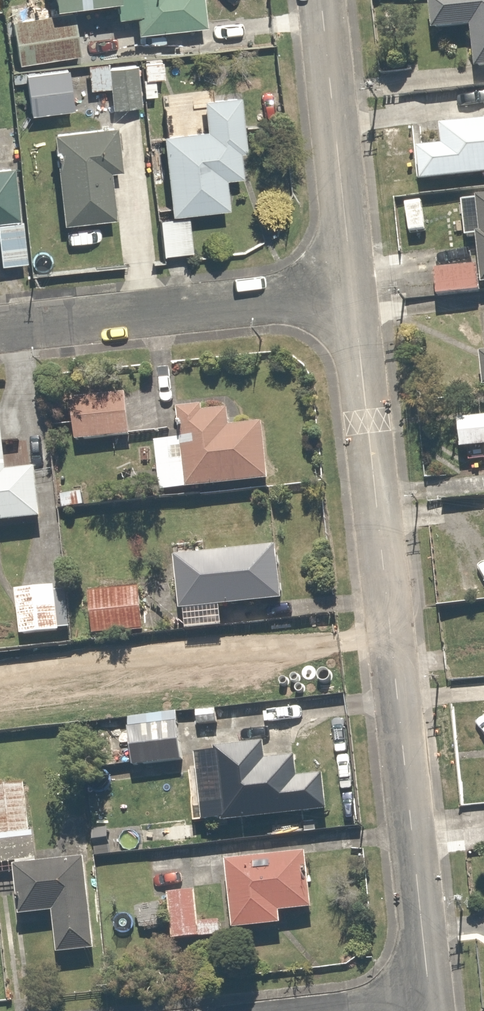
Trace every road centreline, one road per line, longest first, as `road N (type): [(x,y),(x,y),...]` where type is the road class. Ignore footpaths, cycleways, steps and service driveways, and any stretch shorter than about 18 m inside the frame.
road 1 (residential): [(431,1006),(354,290)]
road 2 (residential): [(0,329),(354,290)]
road 3 (residential): [(354,290),(320,0)]

